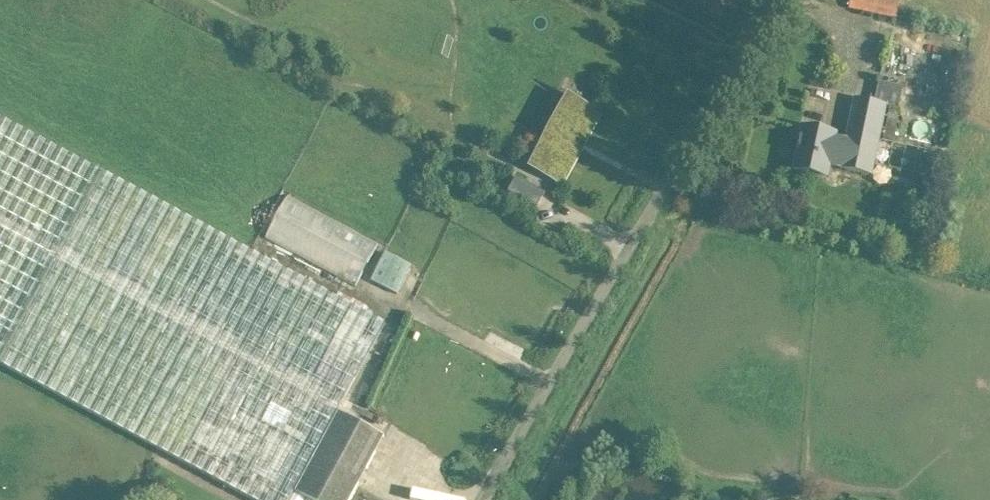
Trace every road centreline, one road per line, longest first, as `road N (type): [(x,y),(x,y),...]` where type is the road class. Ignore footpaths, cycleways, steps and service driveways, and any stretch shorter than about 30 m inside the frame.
road 1 (unclassified): [(488,499),(545,387),(787,0)]

